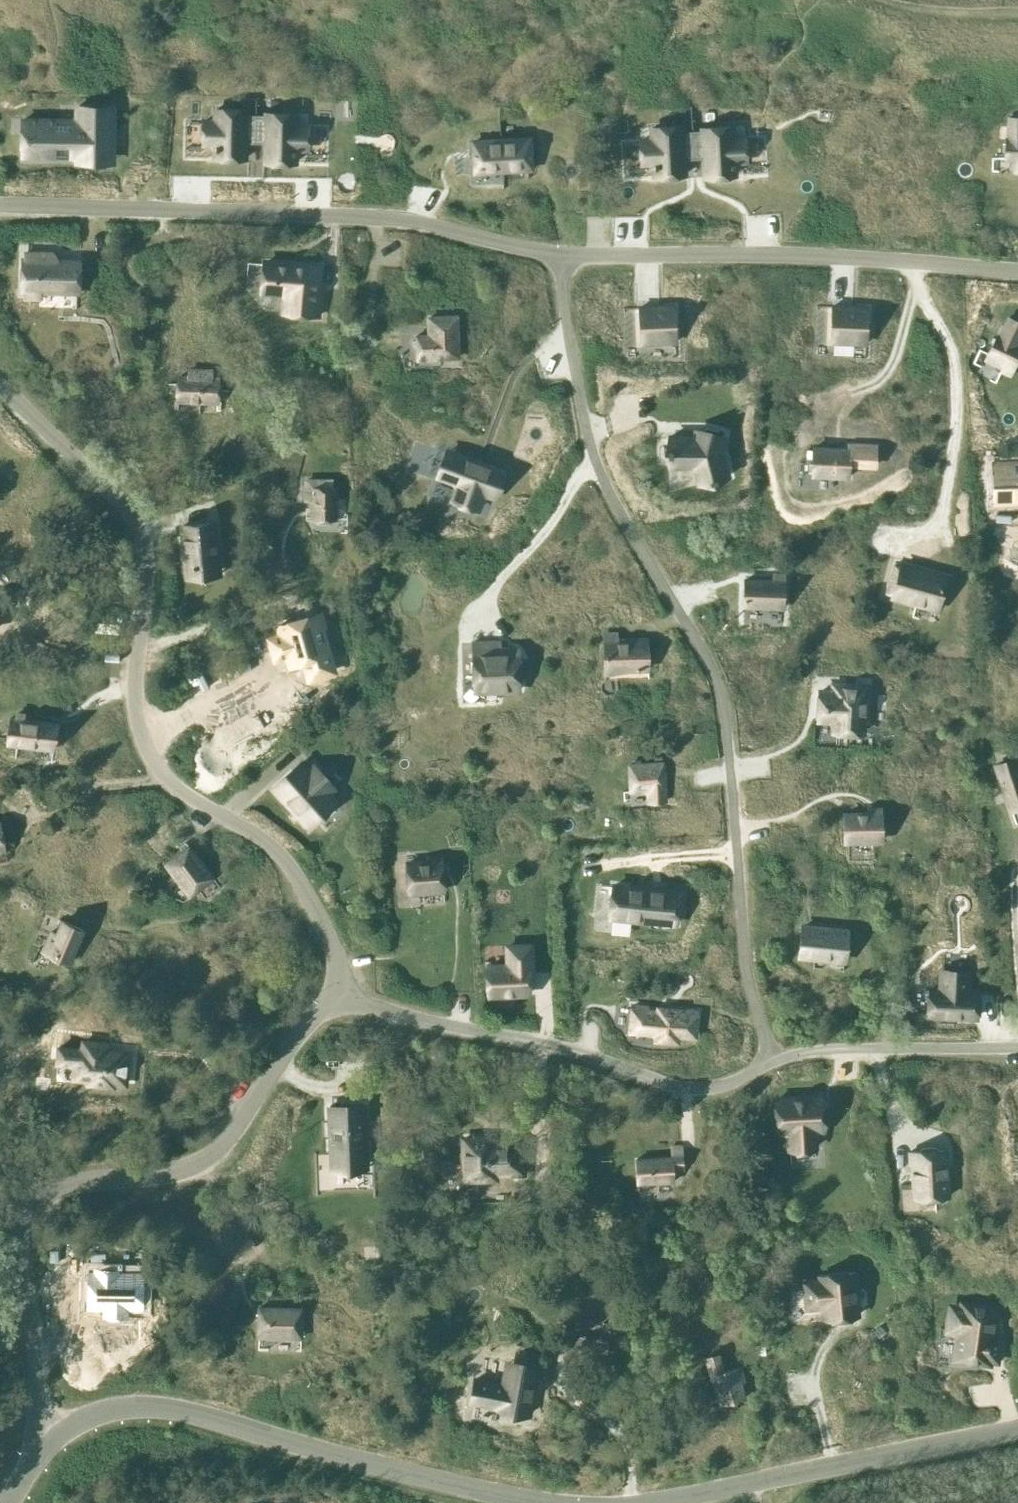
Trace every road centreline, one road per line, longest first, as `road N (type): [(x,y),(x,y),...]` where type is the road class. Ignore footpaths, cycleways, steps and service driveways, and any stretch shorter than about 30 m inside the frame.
road 1 (unclassified): [(762,1060),(725,686),(598,472),(560,253)]
road 2 (unclassified): [(334,1005),(343,976),(338,955),(301,880),(259,840),(192,804),(168,784),(153,755),(143,719),(152,580),(142,529),(0,386)]
road 3 (unclassified): [(54,1439),(23,1279),(26,1237),(47,1202),(212,1166),(334,1005)]
road 4 (unclassified): [(0,211),(241,208),(376,217),(560,253)]
road 5 (tertiary): [(54,1439),(91,1414),(168,1406),(464,1489),(565,1502)]
road 6 (unclassified): [(560,253),(804,249),(1017,266)]
road 7 (unclassified): [(762,1060),(727,1087),(682,1096),(334,1005)]
road 8 (tertiary): [(611,1502),(1017,1428)]
road 9 (unclassified): [(1017,1051),(762,1060)]

